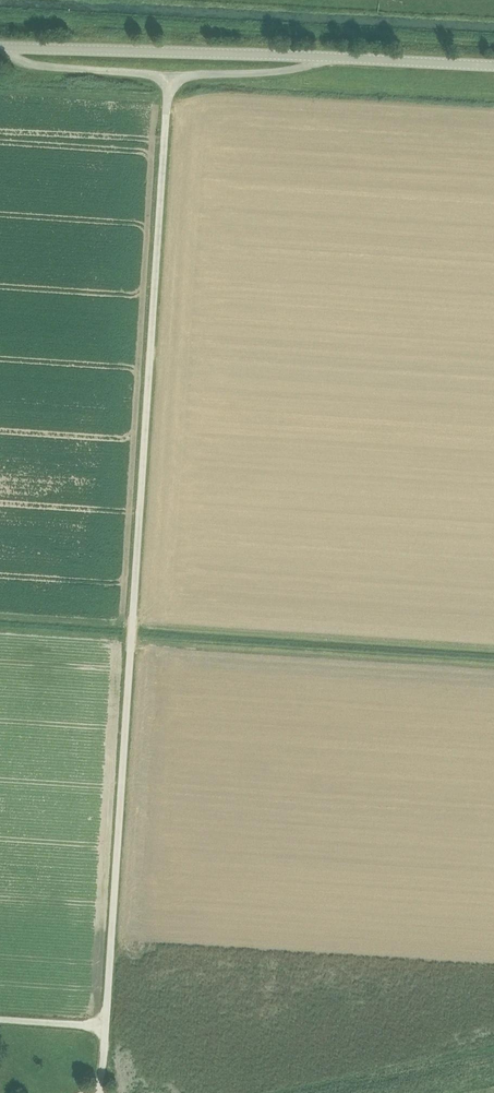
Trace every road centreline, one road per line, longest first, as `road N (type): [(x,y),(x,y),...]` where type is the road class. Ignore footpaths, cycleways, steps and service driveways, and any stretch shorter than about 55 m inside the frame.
road 1 (unclassified): [(0,1019),(98,1023),(108,992),(167,77)]
road 2 (tertiary): [(319,57),(10,48)]
road 3 (tertiary): [(493,66),(319,57)]
road 4 (unclassified): [(10,48),(22,63),(167,77)]
road 5 (unclassified): [(167,77),(254,74),(316,65),(319,57)]

